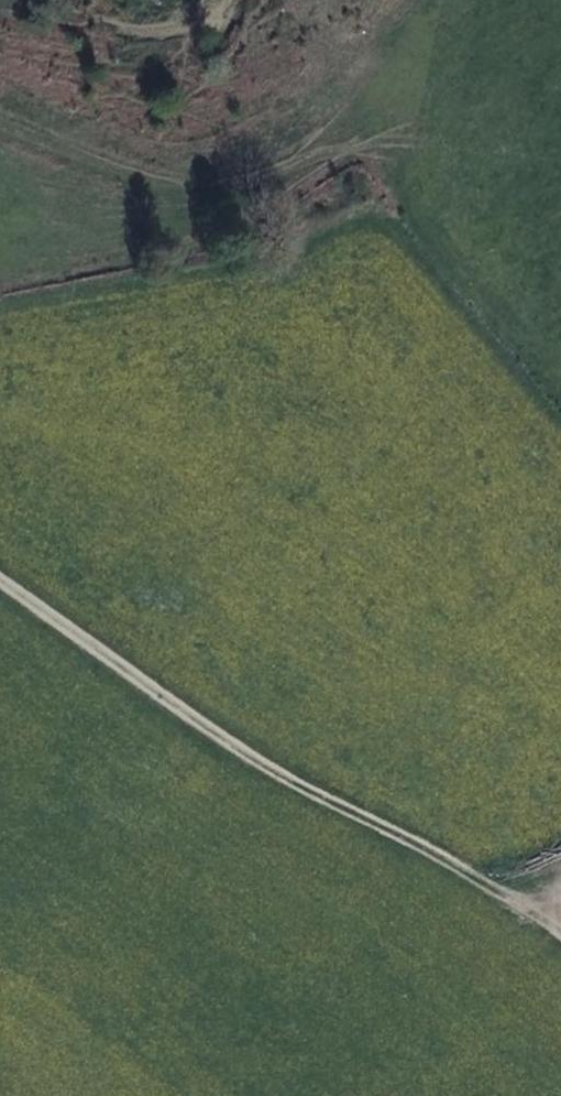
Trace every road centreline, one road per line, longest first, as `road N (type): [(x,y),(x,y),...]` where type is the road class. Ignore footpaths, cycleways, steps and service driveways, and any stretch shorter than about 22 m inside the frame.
road 1 (track): [(560,939),(466,868),(324,801),(157,697),(0,583)]

